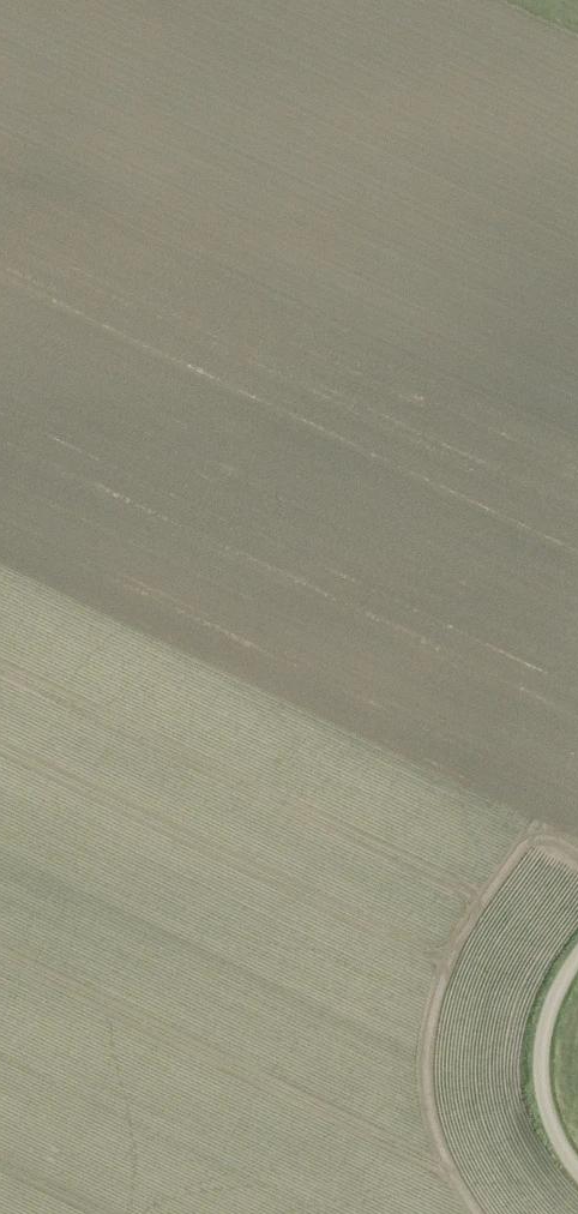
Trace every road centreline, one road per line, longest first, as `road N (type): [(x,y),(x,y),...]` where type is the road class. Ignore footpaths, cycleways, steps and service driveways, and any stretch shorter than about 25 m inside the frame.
road 1 (unclassified): [(577,1171),(549,1115),(542,1063),(551,1005),(577,955)]

